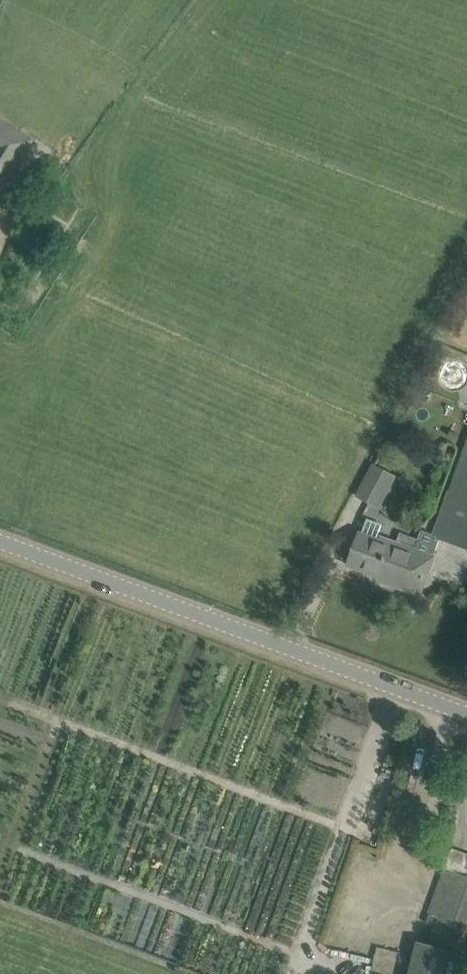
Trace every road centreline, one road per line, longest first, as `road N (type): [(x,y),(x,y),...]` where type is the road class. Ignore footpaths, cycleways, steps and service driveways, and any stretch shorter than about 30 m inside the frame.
road 1 (tertiary): [(466,714),(0,541)]
road 2 (track): [(345,828),(0,699)]
road 3 (track): [(306,953),(18,848)]

